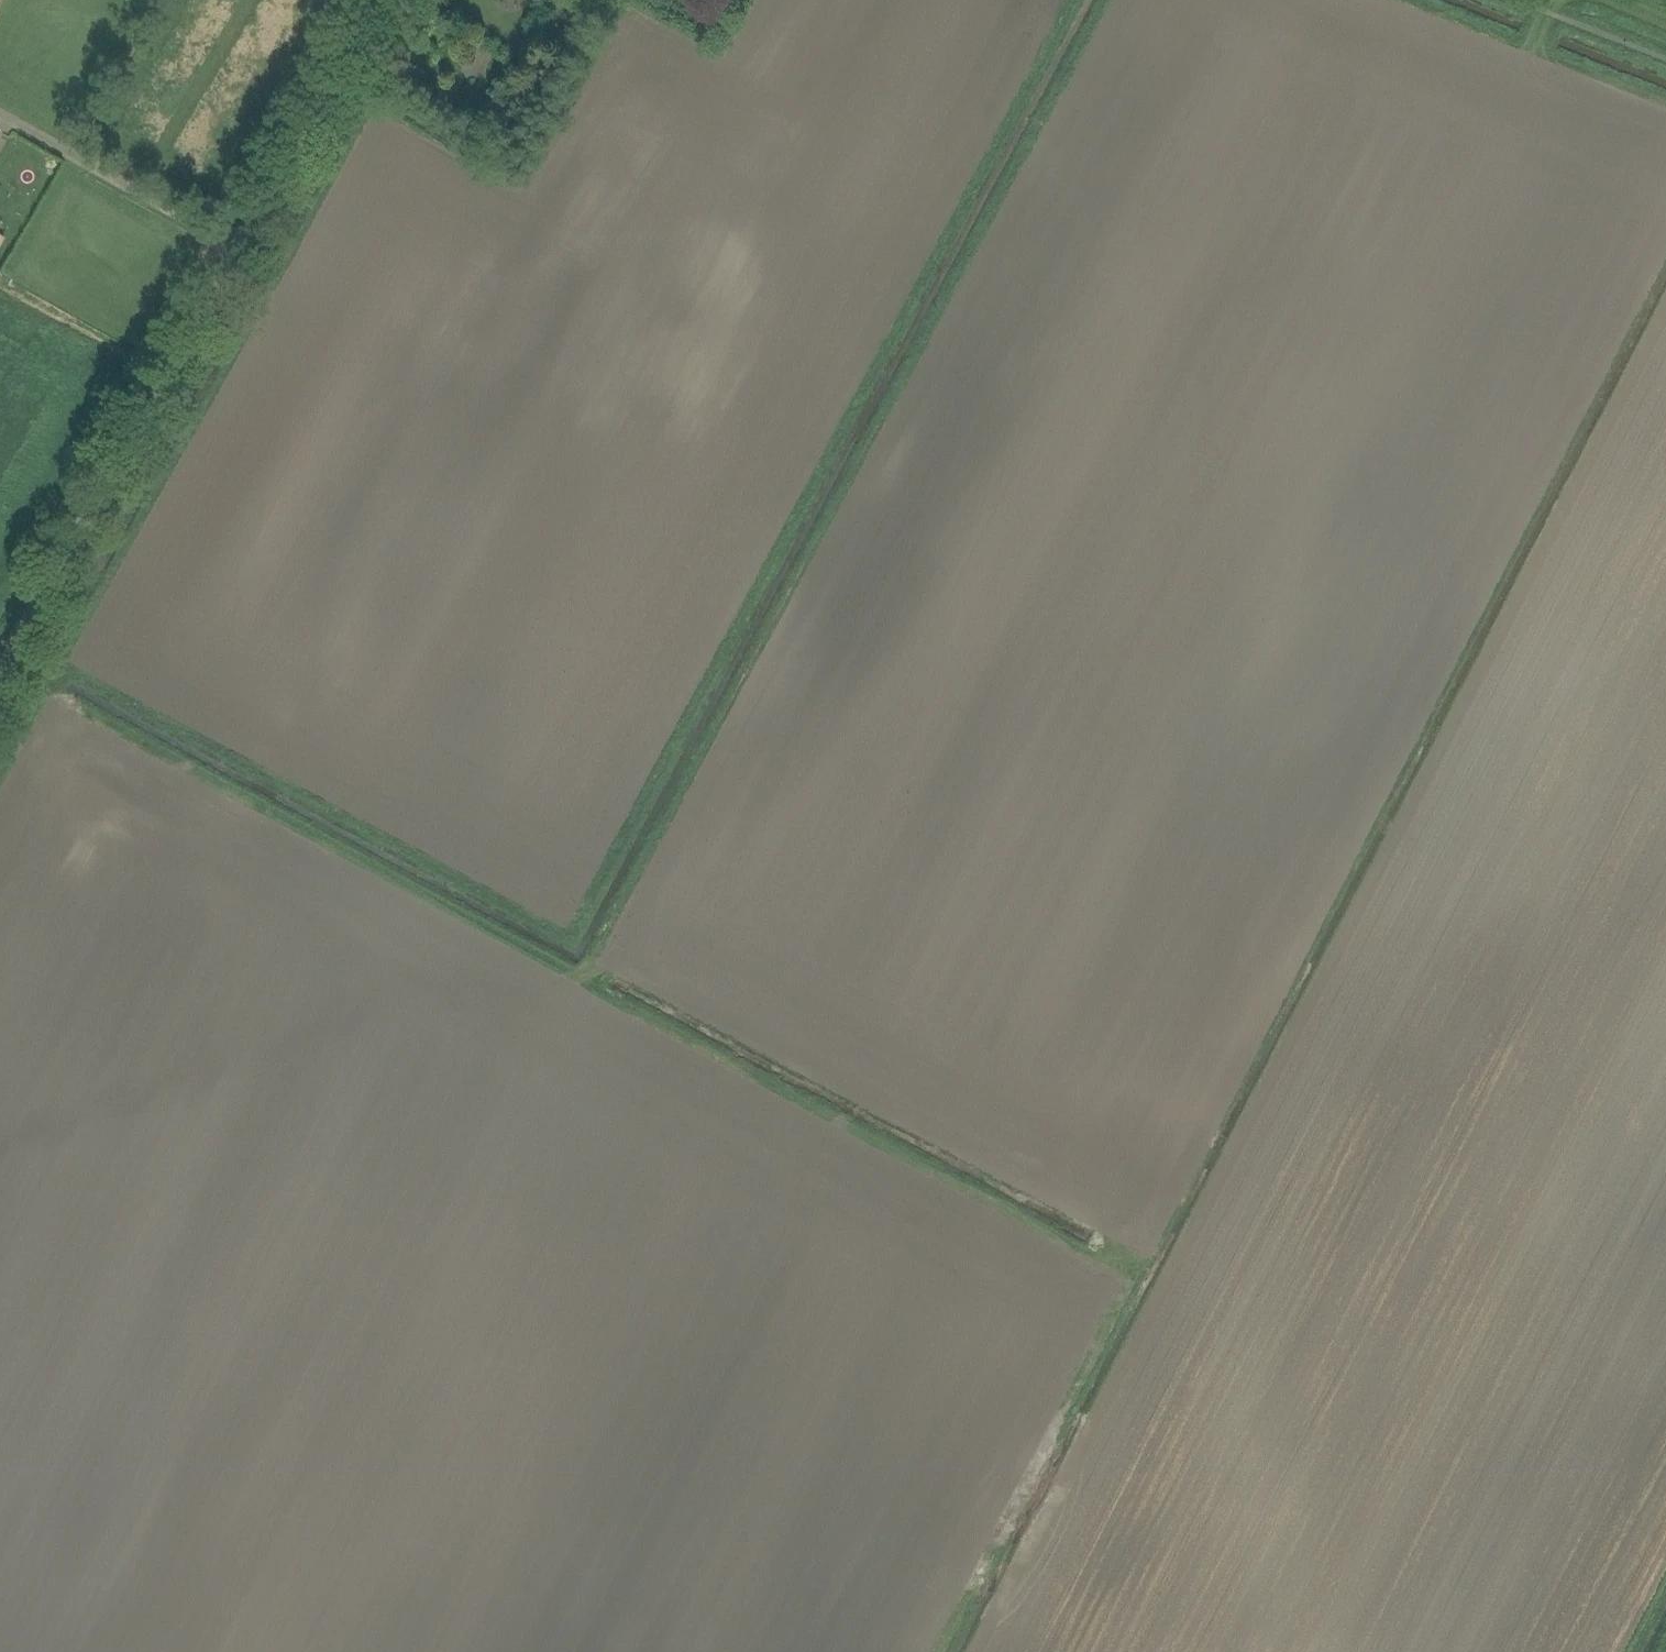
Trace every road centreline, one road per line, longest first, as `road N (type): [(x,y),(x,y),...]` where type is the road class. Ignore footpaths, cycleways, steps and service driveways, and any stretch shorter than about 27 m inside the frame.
road 1 (unclassified): [(0,651),(376,0)]

